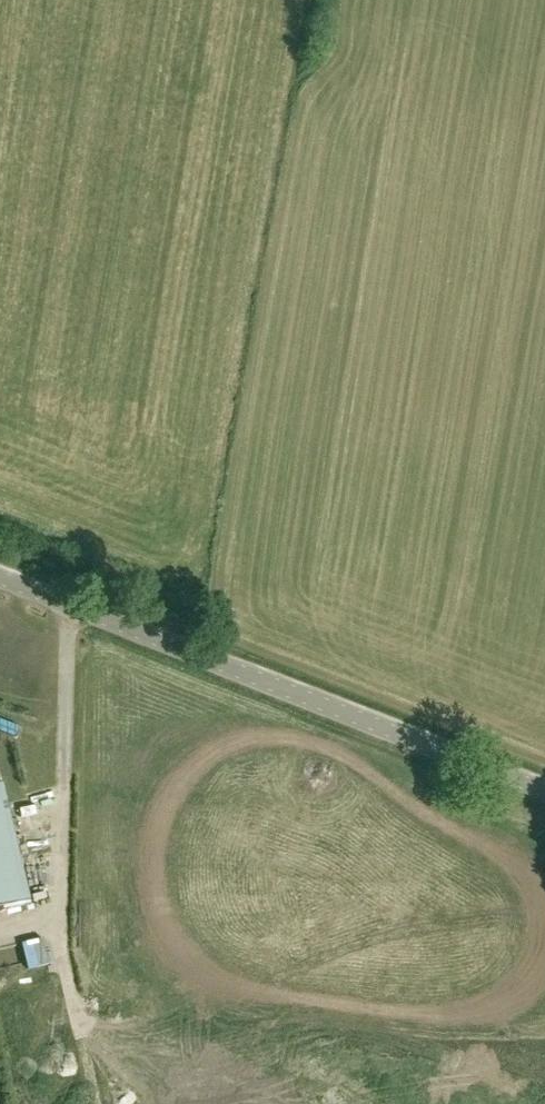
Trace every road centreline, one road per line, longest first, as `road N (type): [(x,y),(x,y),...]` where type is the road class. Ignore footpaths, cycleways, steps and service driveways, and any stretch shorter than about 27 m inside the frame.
road 1 (unclassified): [(544,789),(0,573)]

